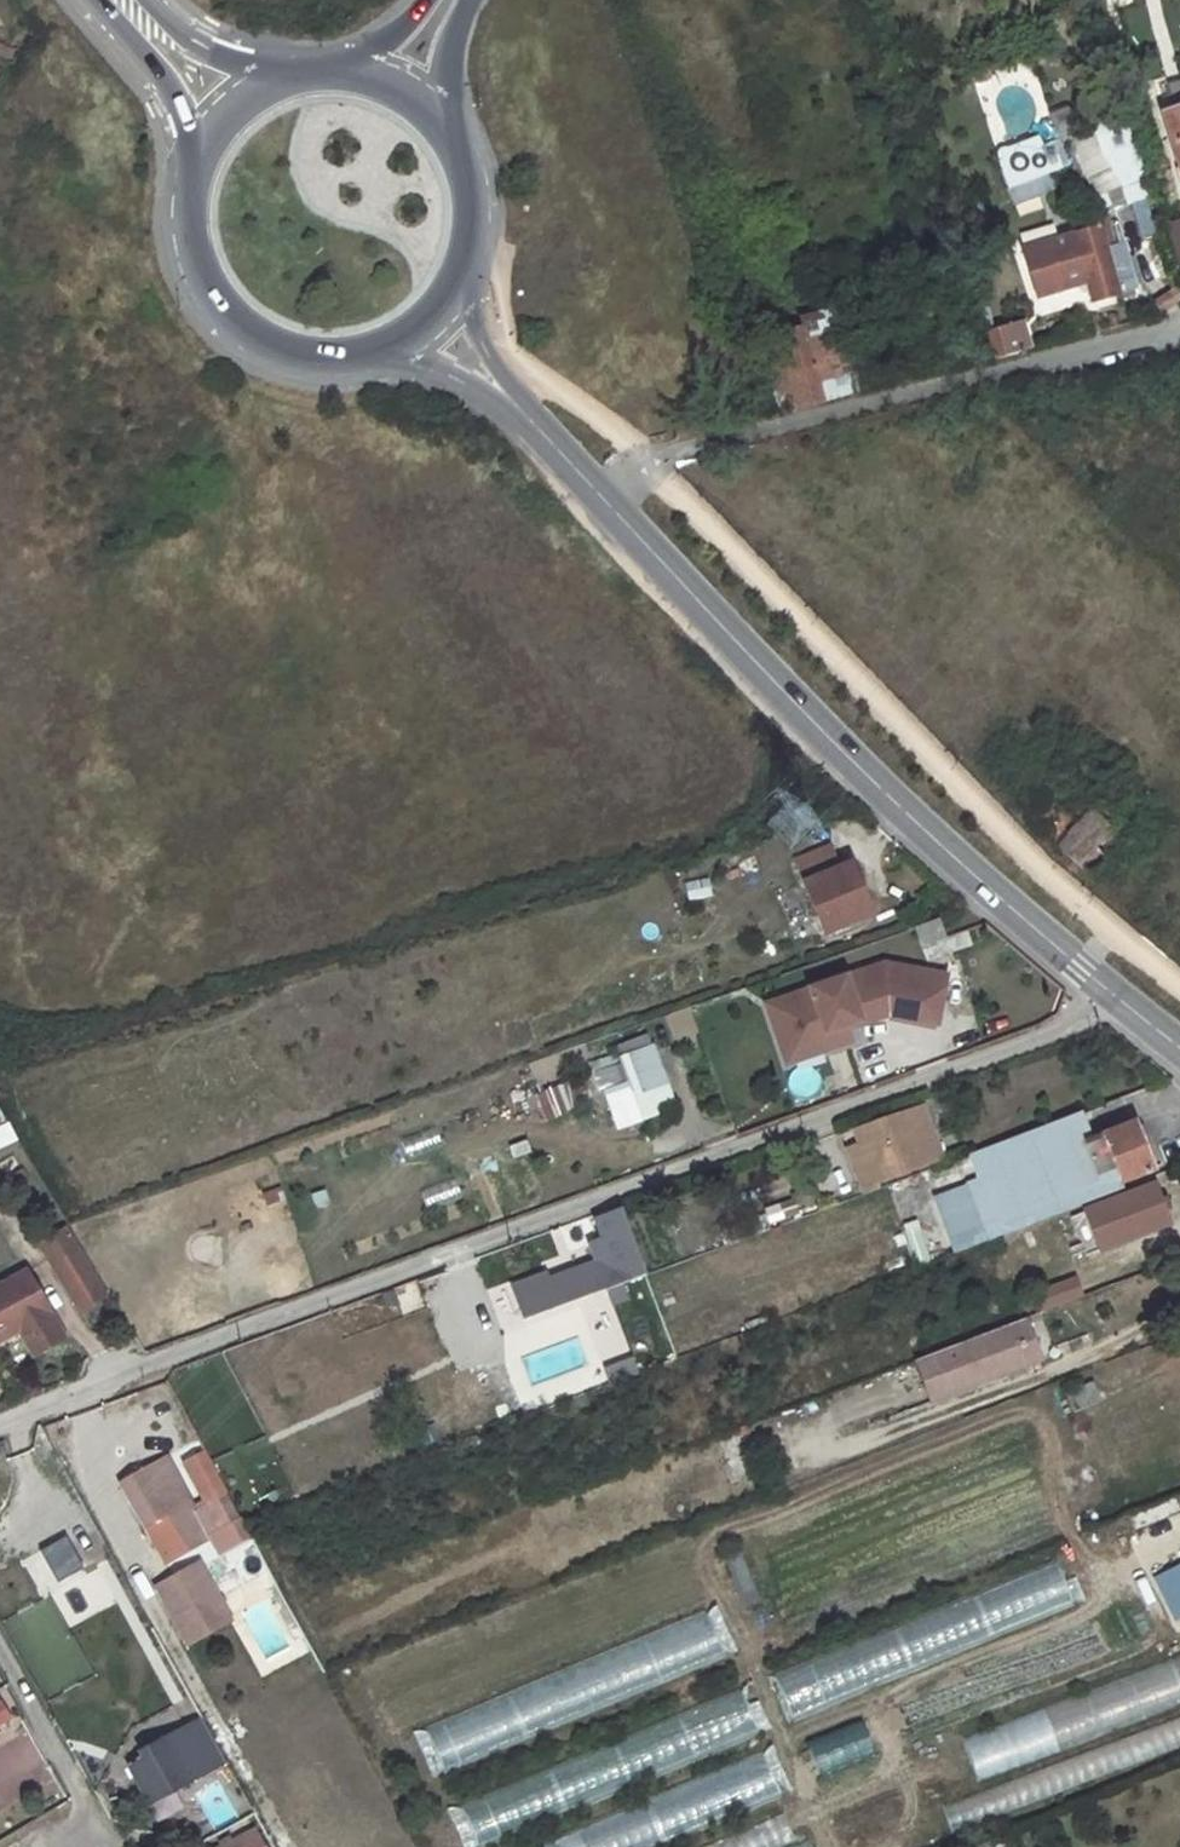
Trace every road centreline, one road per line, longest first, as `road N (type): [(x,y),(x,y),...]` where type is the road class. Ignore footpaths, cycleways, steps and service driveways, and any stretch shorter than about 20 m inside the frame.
road 1 (unclassified): [(1114,1004),(0,1420)]
road 2 (tertiary): [(507,399),(891,805),(1114,1004)]
road 3 (primary): [(194,163),(183,211),(189,260),(211,305),(247,339),(292,360),(342,364),(390,352)]
road 4 (unclassified): [(0,1654),(83,1801),(76,1827),(39,1846)]
road 5 (primary): [(101,0),(146,55),(194,163)]
road 6 (primary): [(303,75),(204,42),(151,0)]
road 7 (primary): [(303,75),(258,91),(220,122),(194,163)]
road 8 (primary): [(455,142),(449,101),(469,0)]
road 9 (primary): [(466,273),(476,206),(455,142)]
road 10 (tertiary): [(507,399),(466,273)]
road 11 (primary): [(455,142),(427,110),(392,86),(352,74)]
road 12 (tertiary): [(390,352),(507,399)]

